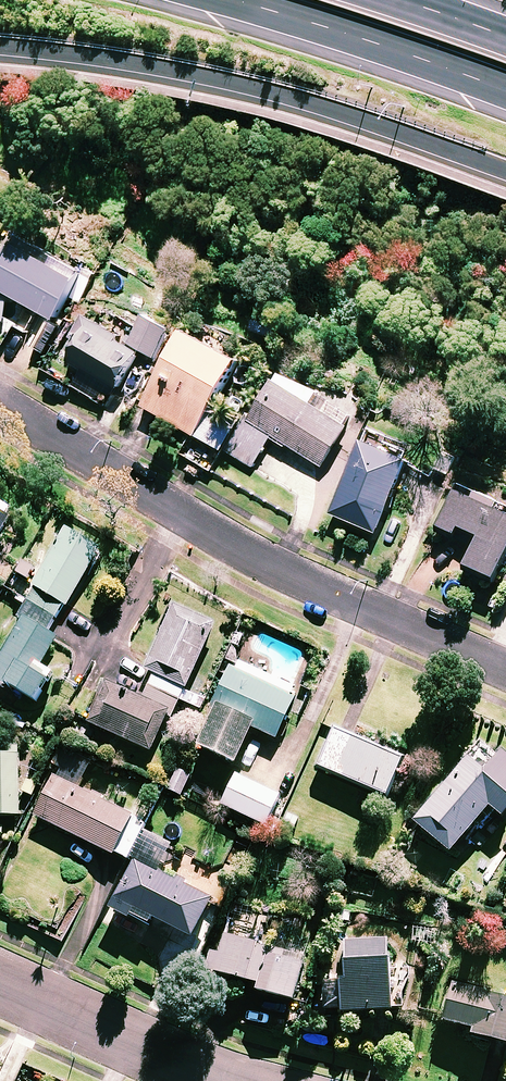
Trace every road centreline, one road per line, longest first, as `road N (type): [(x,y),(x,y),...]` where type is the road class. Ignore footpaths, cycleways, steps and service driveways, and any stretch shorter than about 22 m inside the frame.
road 1 (residential): [(0,405),(284,572),(505,669)]
road 2 (trunk): [(505,172),(246,86),(0,47)]
road 3 (trunk): [(505,91),(231,0)]
road 4 (residential): [(224,1080),(0,990)]

